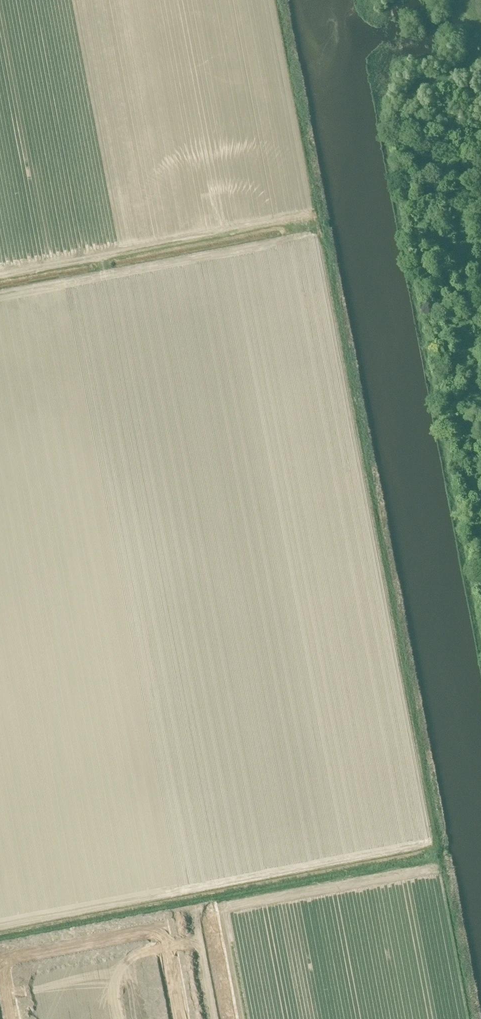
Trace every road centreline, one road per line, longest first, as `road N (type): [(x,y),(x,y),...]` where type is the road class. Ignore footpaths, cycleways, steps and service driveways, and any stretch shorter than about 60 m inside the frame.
road 1 (residential): [(180,1018),(163,927),(0,958)]

